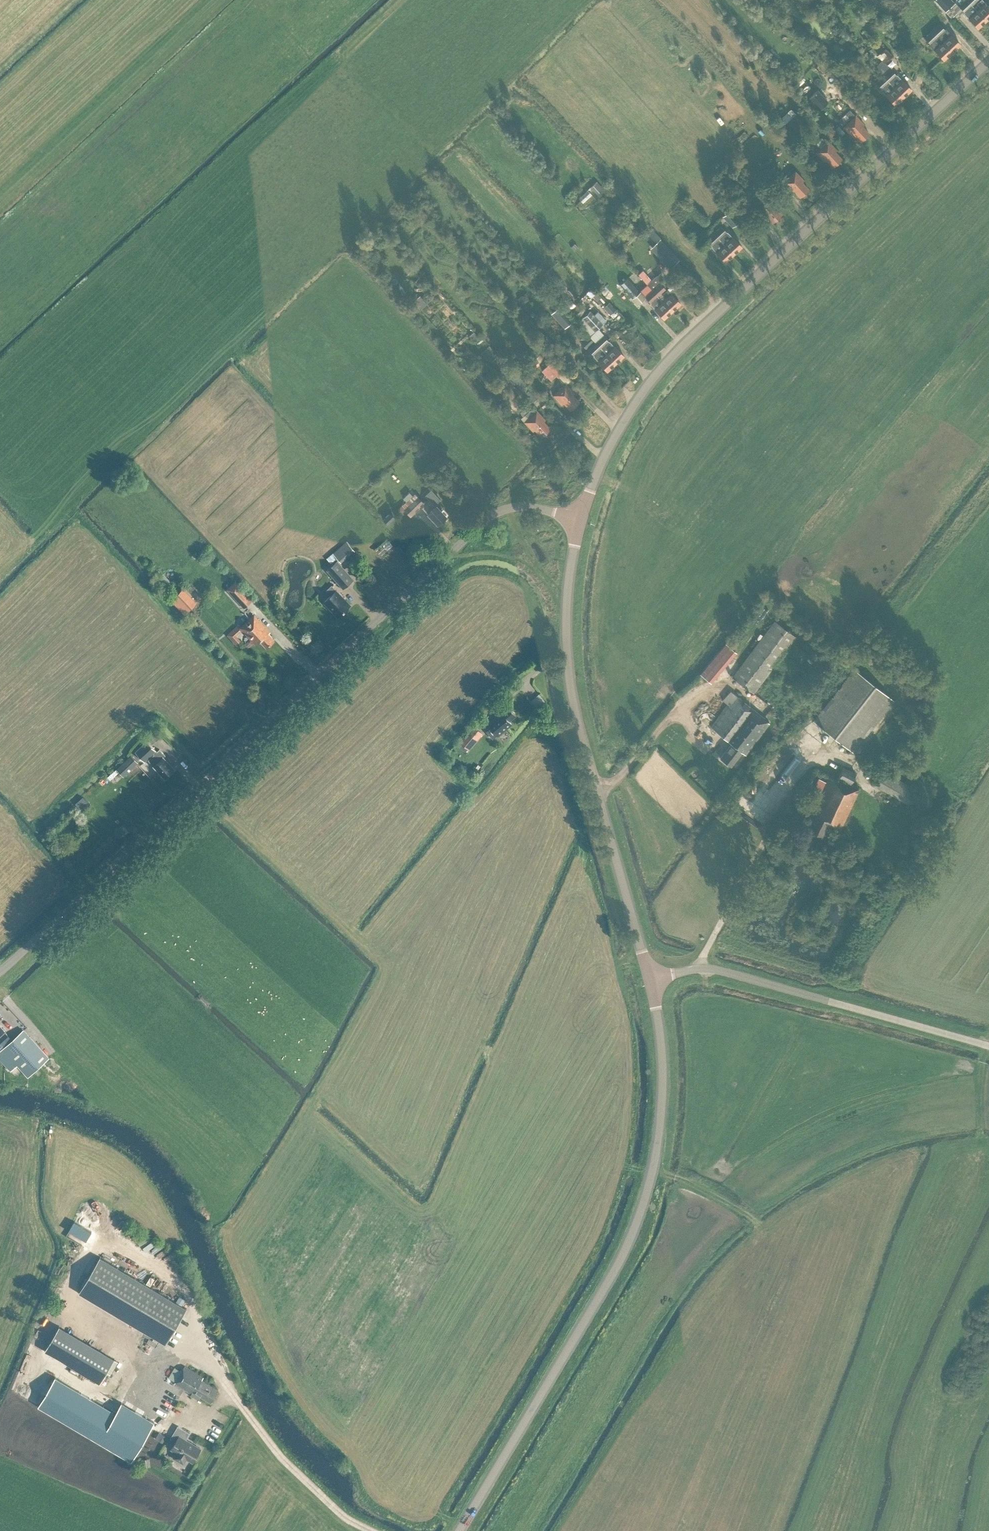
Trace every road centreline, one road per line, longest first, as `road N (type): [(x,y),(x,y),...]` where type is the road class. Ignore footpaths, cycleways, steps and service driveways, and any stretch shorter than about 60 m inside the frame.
road 1 (unclassified): [(580,518),(510,508),(483,521),(0,973)]
road 2 (tertiary): [(580,518),(615,437),(675,352),(988,59)]
road 3 (tertiary): [(456,1530),(621,1256),(646,1194),(663,1091),(649,978)]
road 4 (tertiary): [(649,978),(574,701),(566,625),(580,518)]
road 5 (unclassified): [(988,1046),(724,971),(649,978)]

